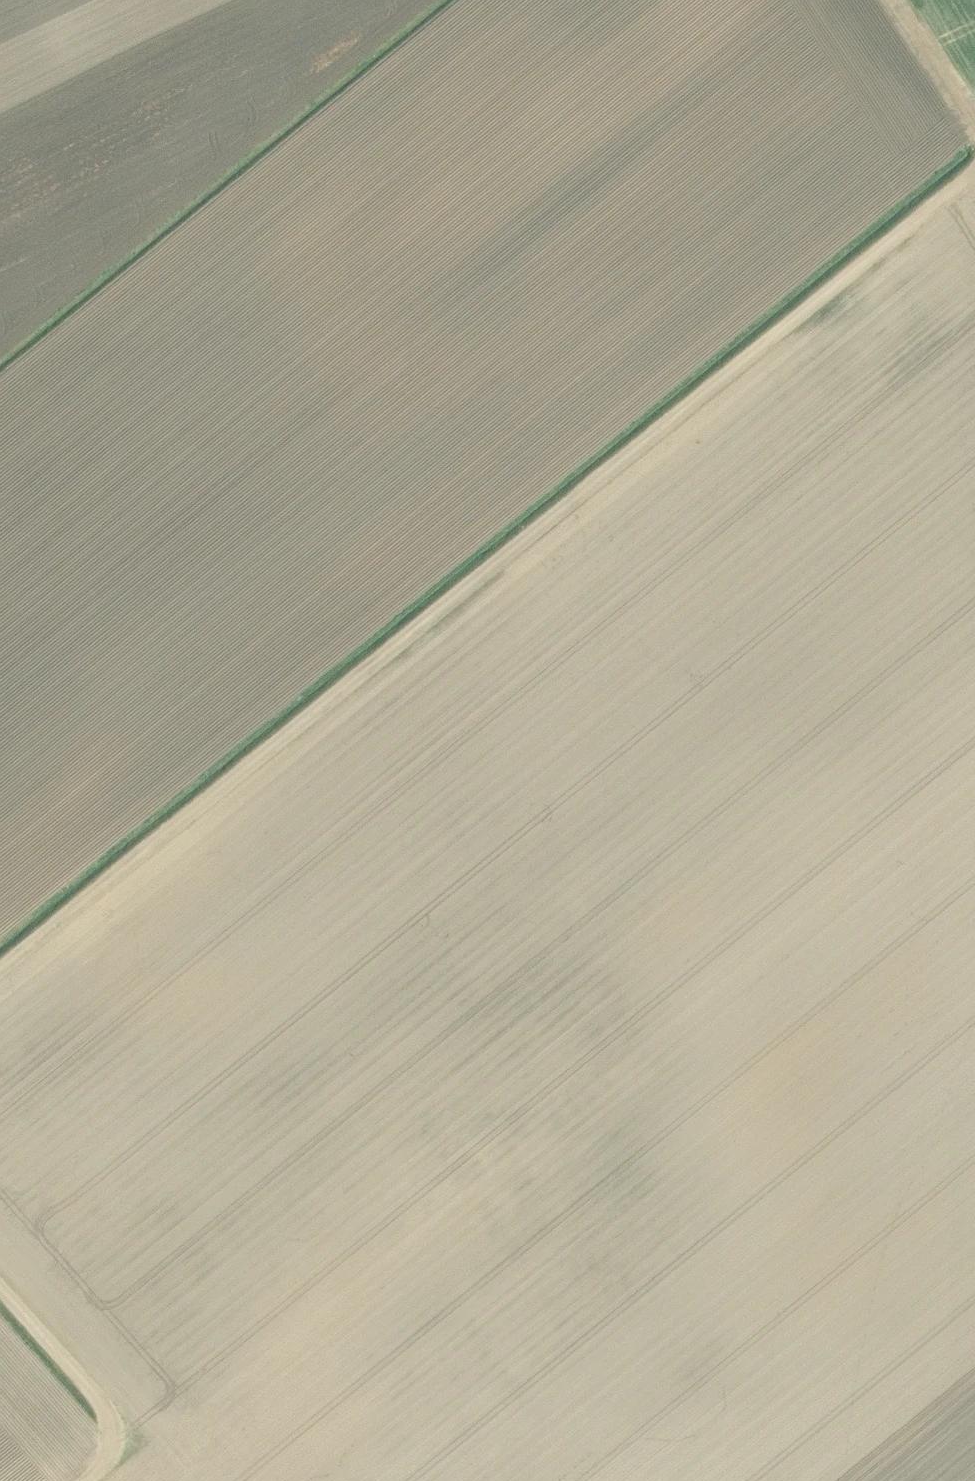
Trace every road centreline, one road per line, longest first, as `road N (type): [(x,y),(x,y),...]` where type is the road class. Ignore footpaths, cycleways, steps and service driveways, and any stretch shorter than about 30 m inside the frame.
road 1 (track): [(0,970),(974,170)]
road 2 (track): [(81,1480),(107,1447),(102,1409),(0,1291)]
road 3 (track): [(893,0),(974,127)]

